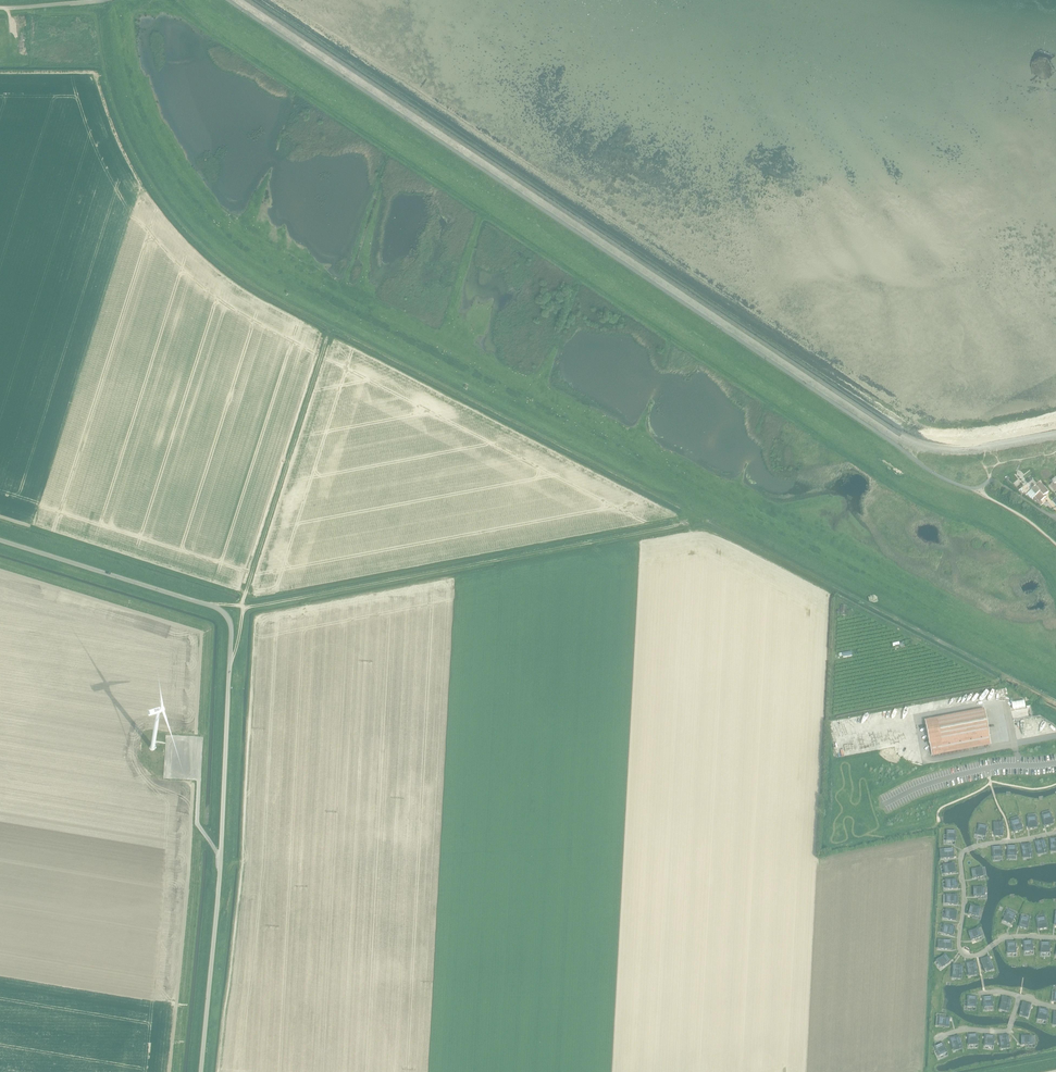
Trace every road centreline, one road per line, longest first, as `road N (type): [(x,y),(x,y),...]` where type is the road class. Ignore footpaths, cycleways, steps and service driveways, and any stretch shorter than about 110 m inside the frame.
road 1 (unclassified): [(200,1071),(220,856),(228,619),(203,603),(0,541)]
road 2 (track): [(243,608),(699,517)]
road 3 (track): [(242,605),(330,328)]

